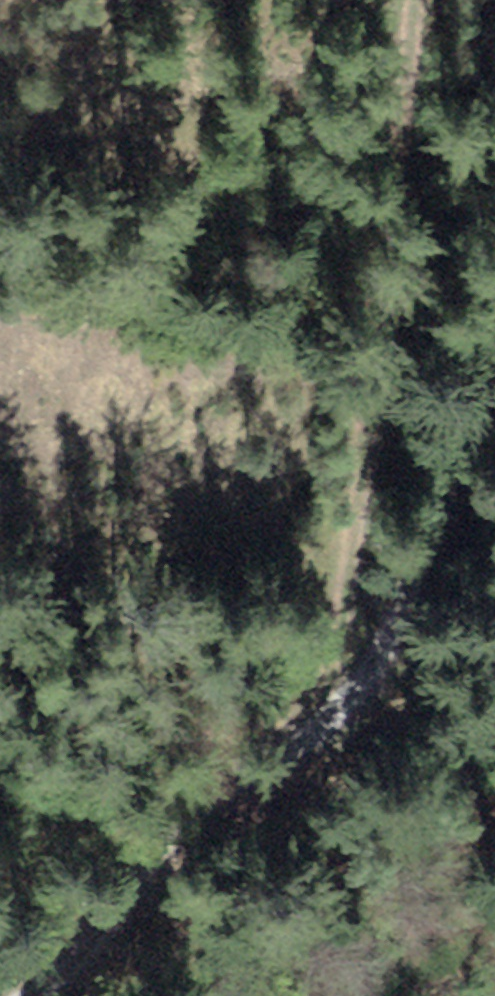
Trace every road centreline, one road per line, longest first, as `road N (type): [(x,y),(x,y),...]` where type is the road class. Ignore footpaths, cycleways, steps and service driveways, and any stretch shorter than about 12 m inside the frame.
road 1 (track): [(494,398),(457,462),(371,673),(34,995)]
road 2 (track): [(371,673),(351,603),(403,146),(409,0)]

